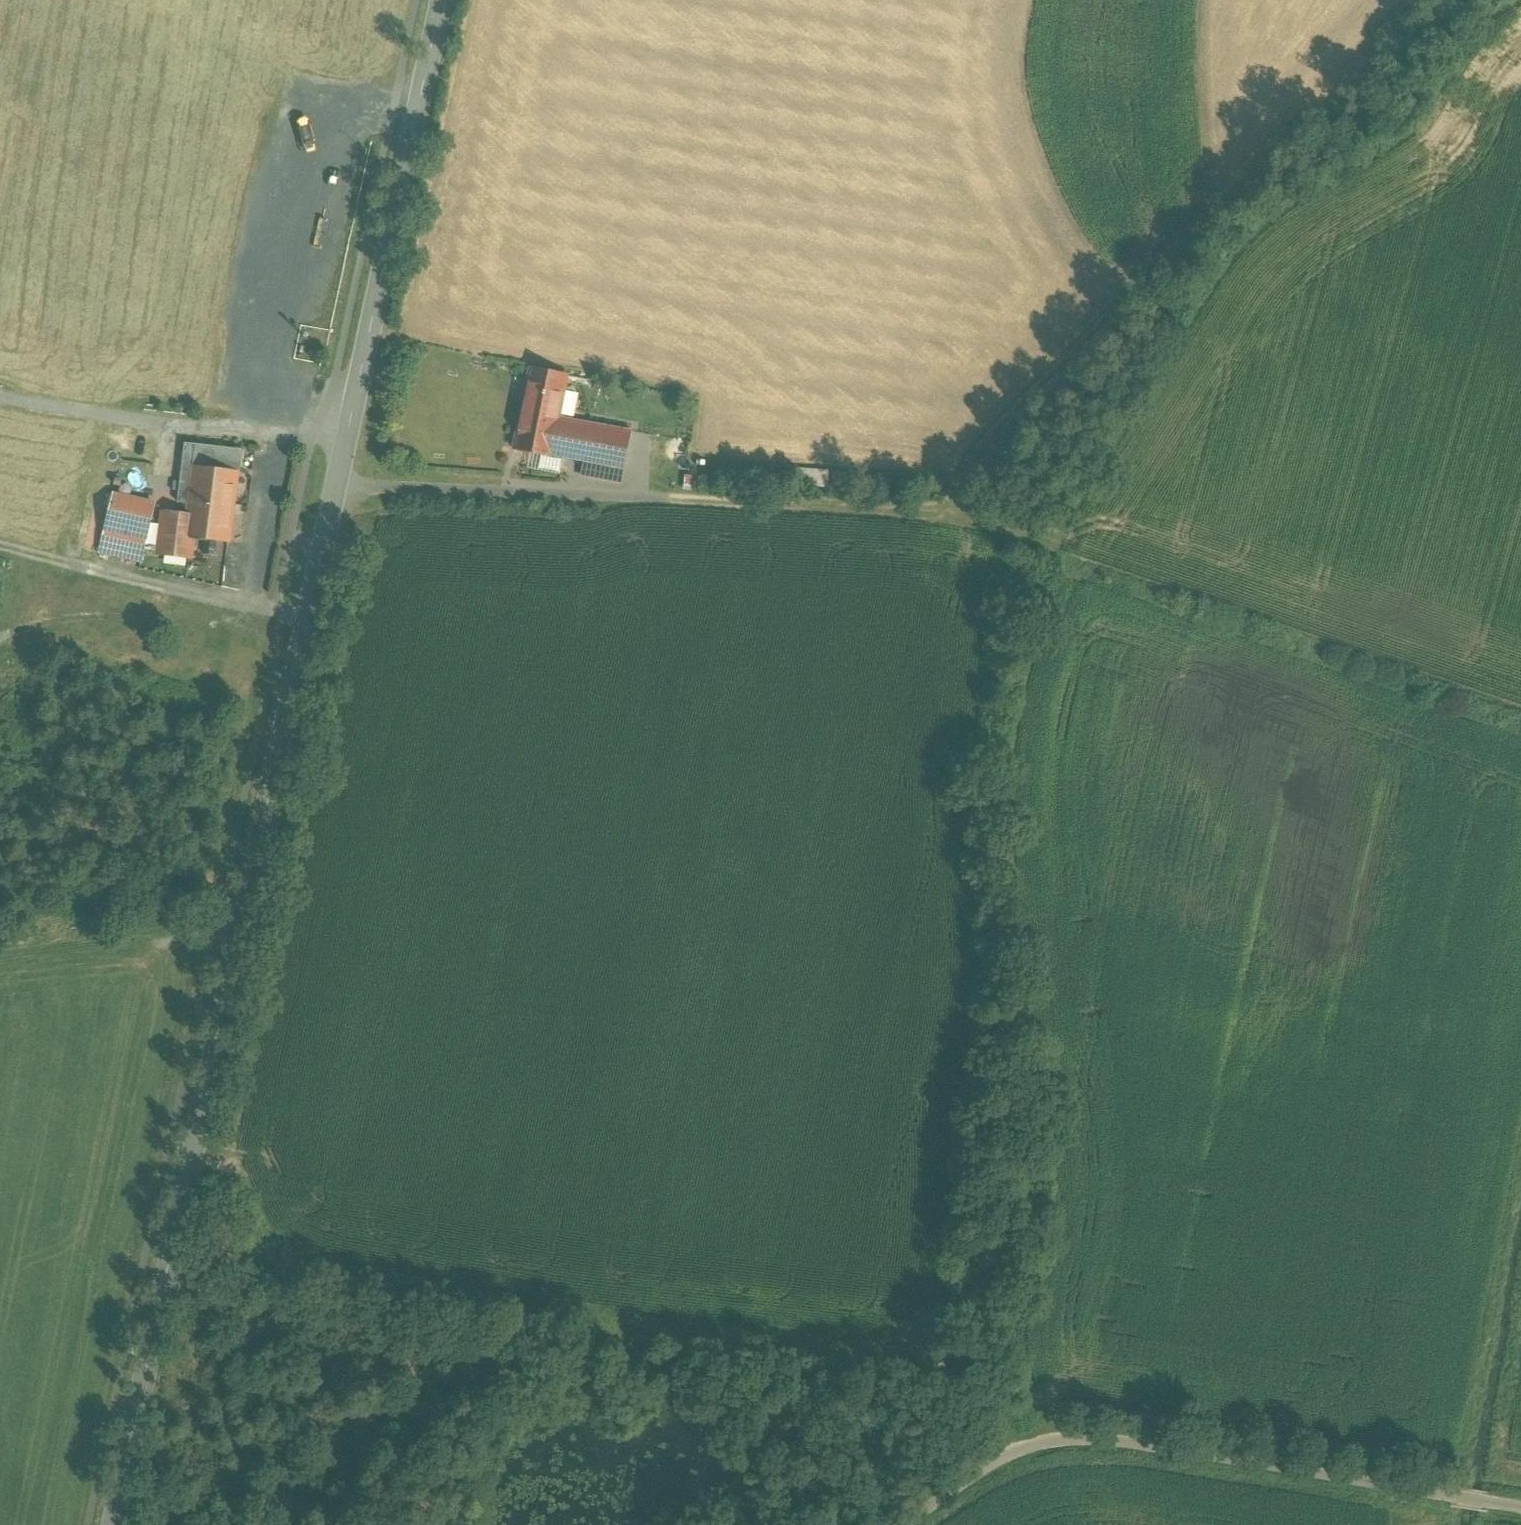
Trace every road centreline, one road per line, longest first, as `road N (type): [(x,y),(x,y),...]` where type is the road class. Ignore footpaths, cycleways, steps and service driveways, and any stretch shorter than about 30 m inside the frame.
road 1 (tertiary): [(443,0),(114,1524)]
road 2 (unclassified): [(1520,1506),(1088,1437),(1018,1450),(911,1524)]
road 3 (track): [(949,516),(917,504),(672,497)]

